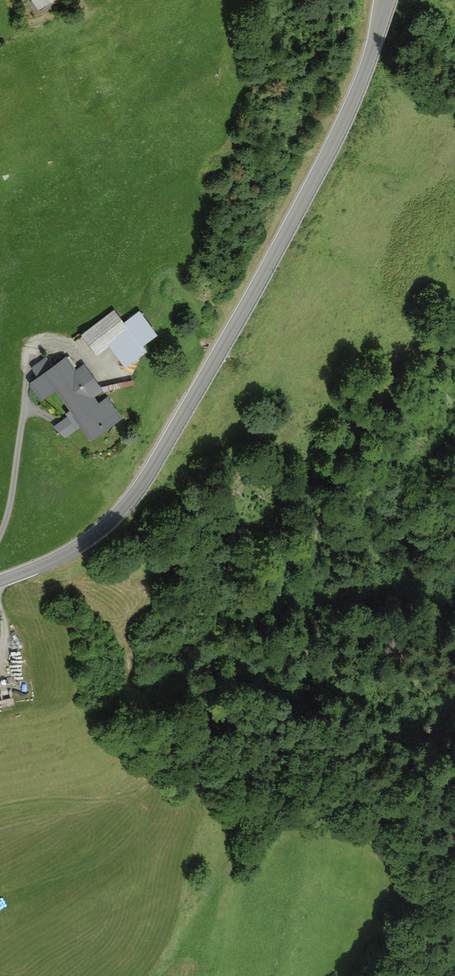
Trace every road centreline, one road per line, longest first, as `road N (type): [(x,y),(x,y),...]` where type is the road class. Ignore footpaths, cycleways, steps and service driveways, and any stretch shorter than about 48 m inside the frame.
road 1 (tertiary): [(0,582),(95,536),(154,466),(330,149),(388,0)]
road 2 (track): [(99,362),(66,347),(37,348),(26,362),(23,425),(0,536)]

